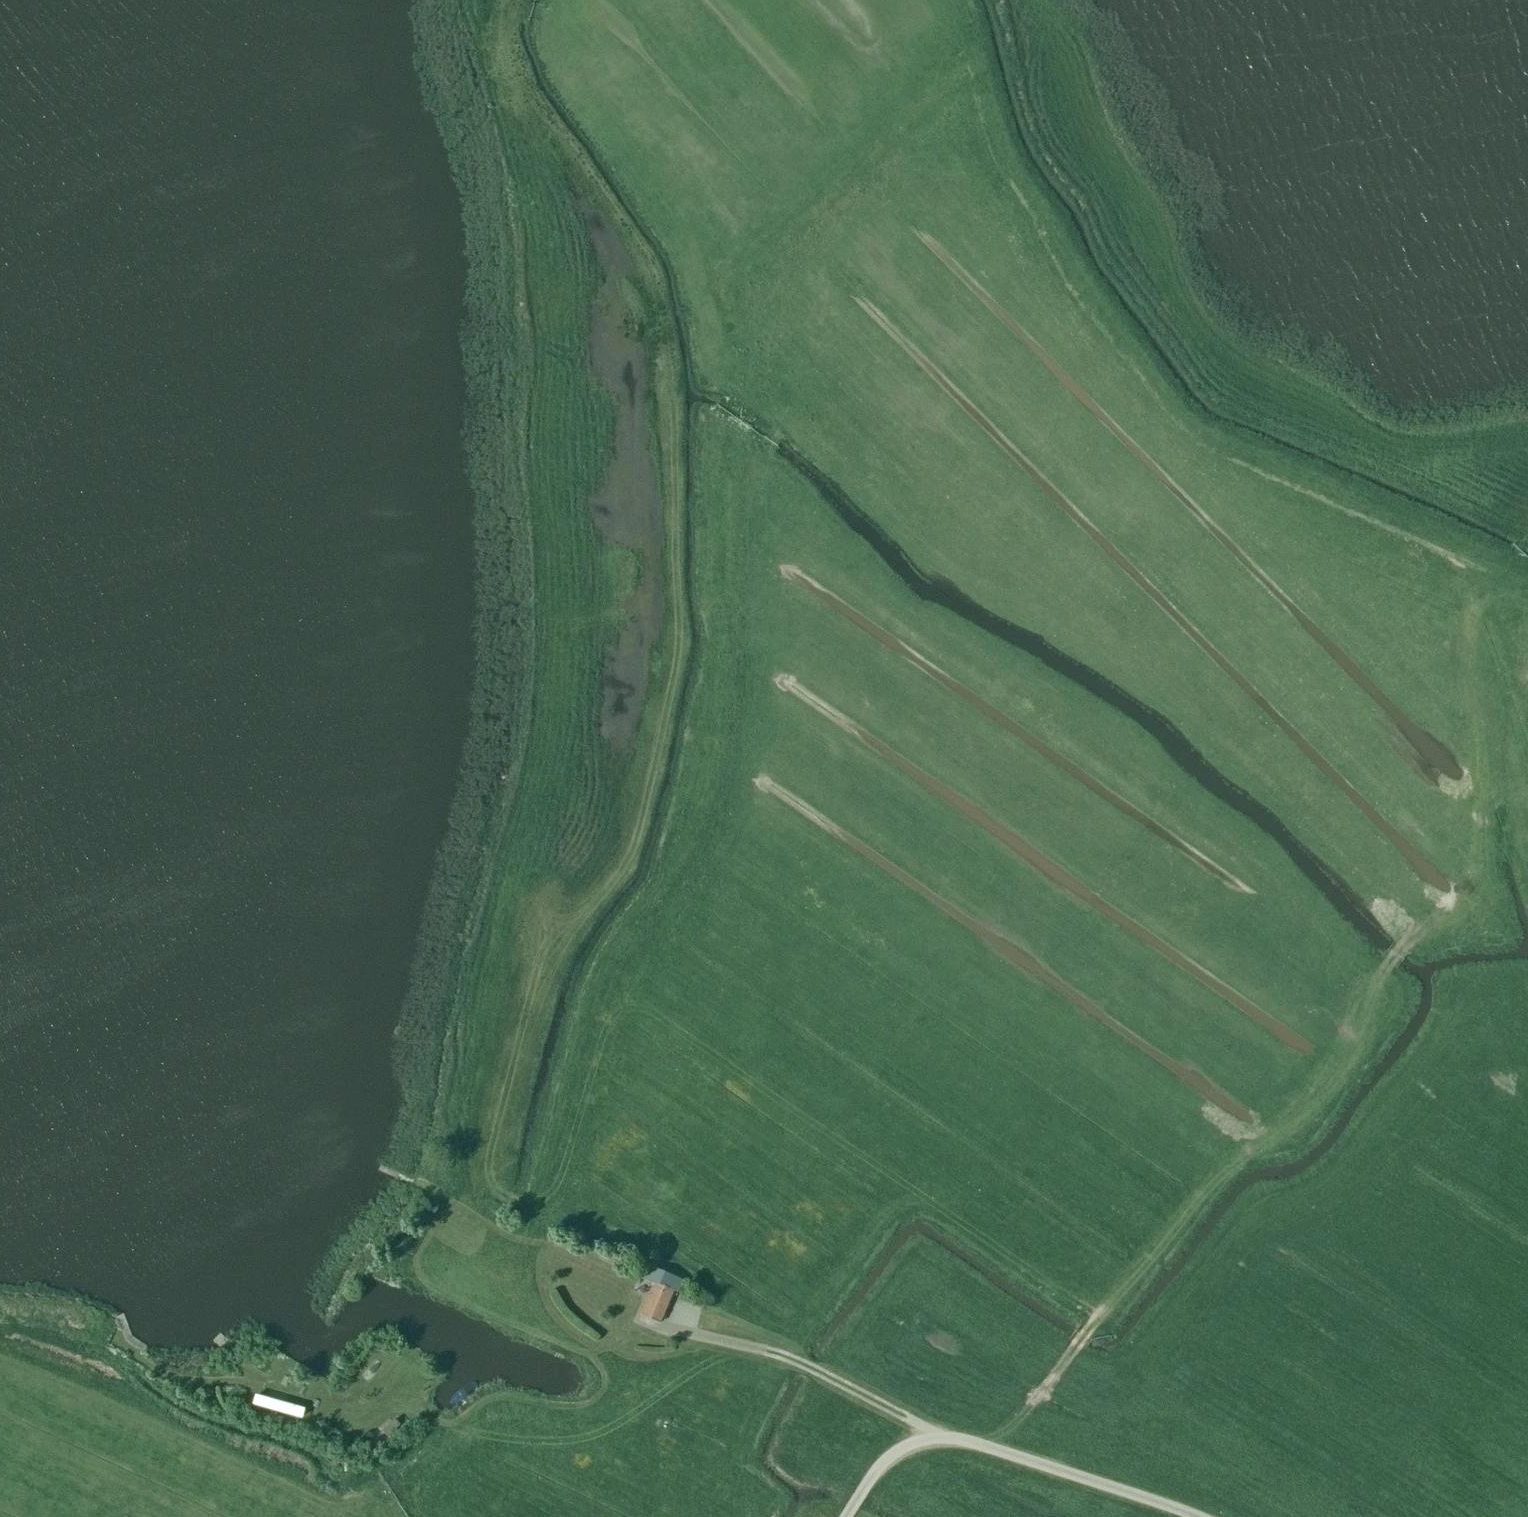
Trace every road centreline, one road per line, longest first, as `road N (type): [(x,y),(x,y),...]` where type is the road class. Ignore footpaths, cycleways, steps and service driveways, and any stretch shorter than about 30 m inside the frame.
road 1 (unclassified): [(1198,1516),(939,1437),(890,1456),(846,1516)]

